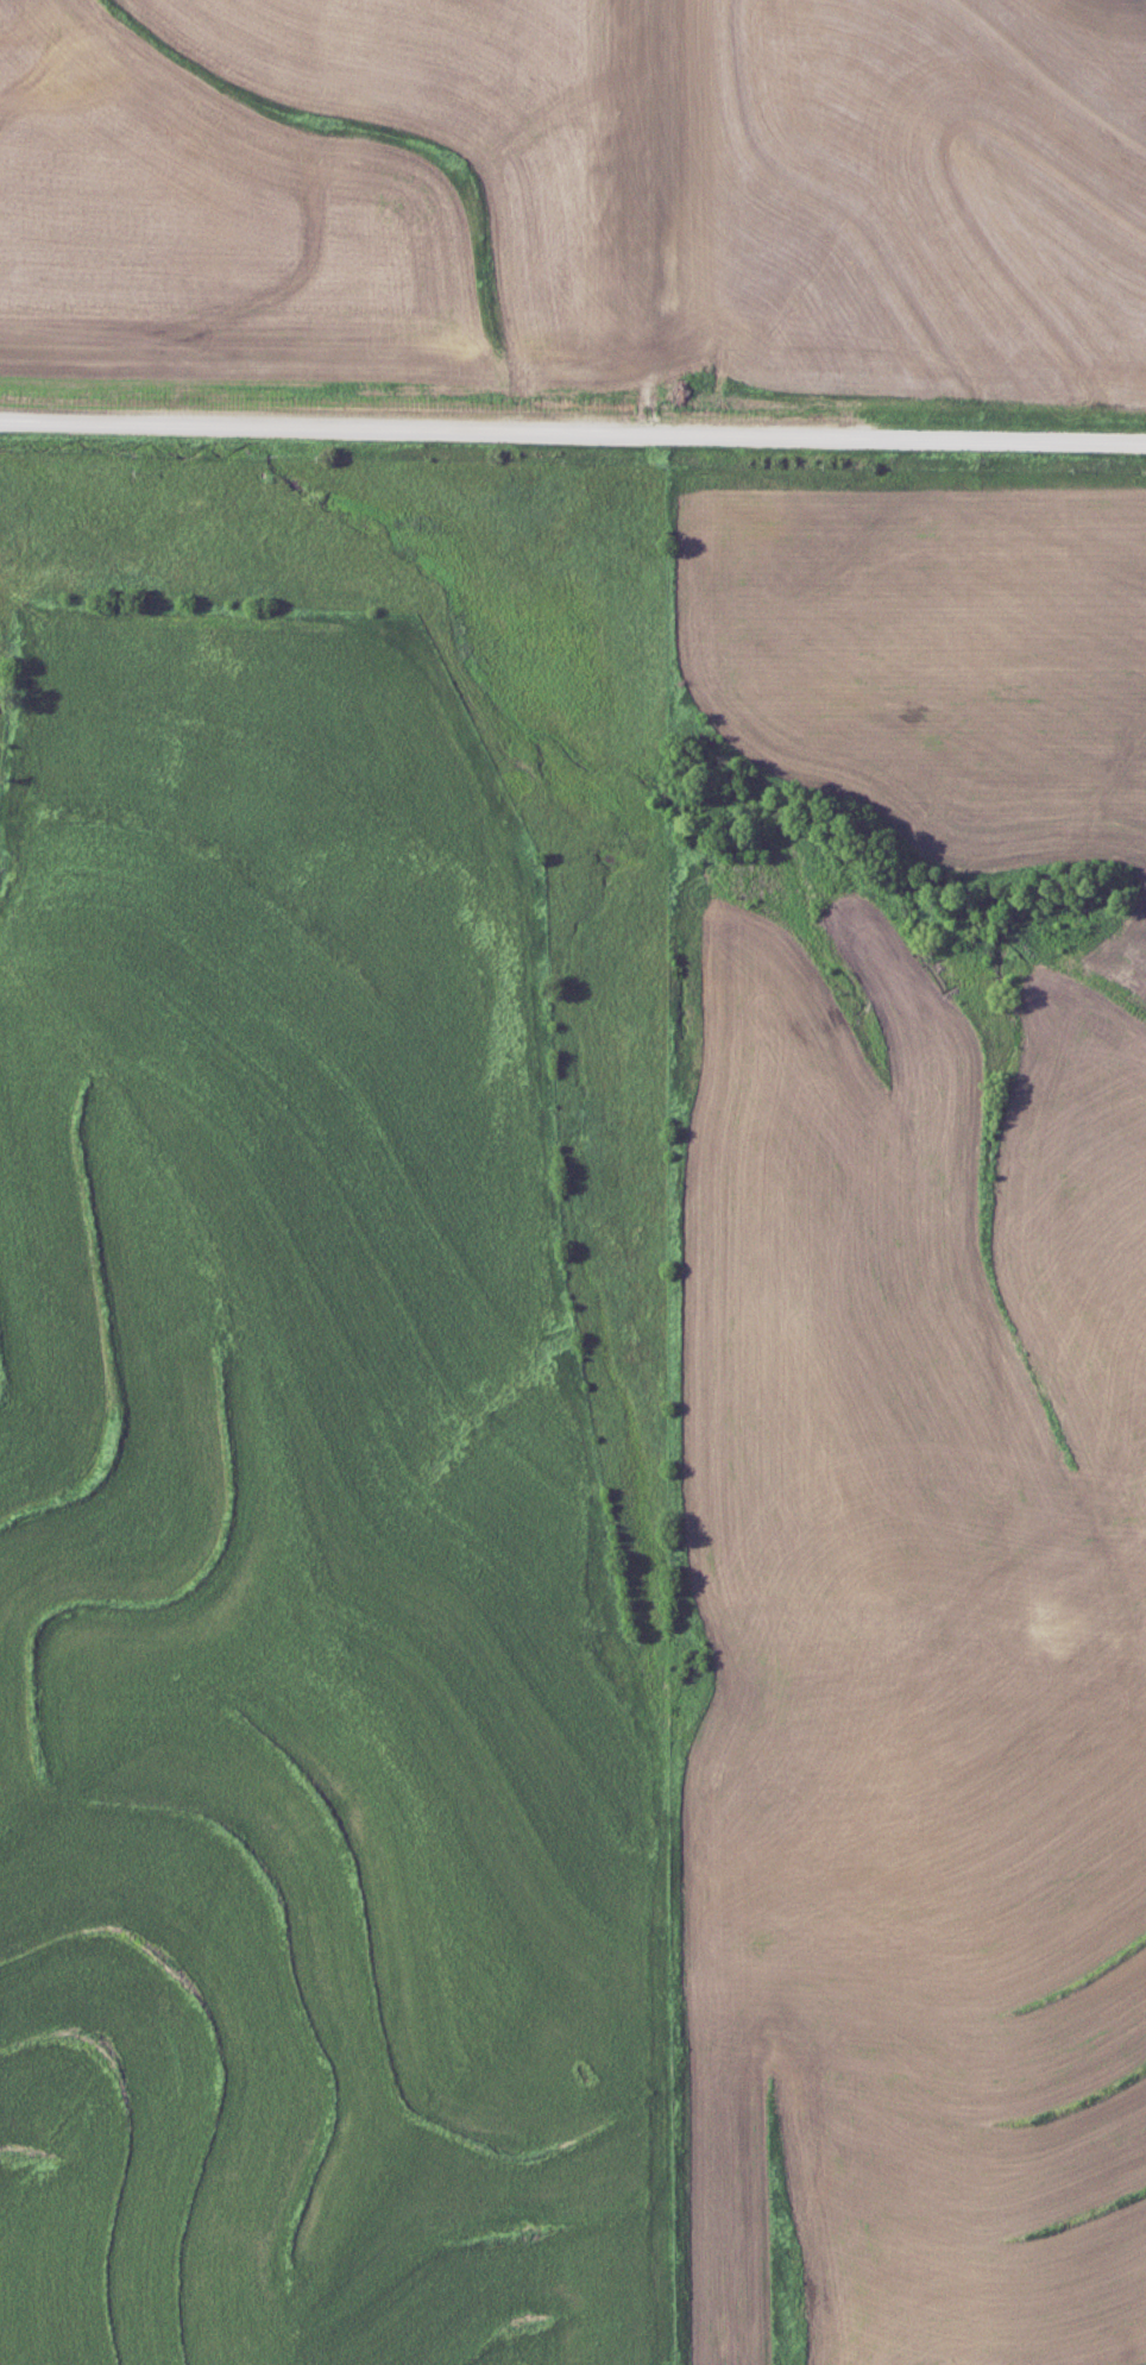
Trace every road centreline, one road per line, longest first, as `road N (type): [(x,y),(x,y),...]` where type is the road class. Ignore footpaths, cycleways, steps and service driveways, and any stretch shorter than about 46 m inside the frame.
road 1 (tertiary): [(1145,445),(605,441),(0,423)]

